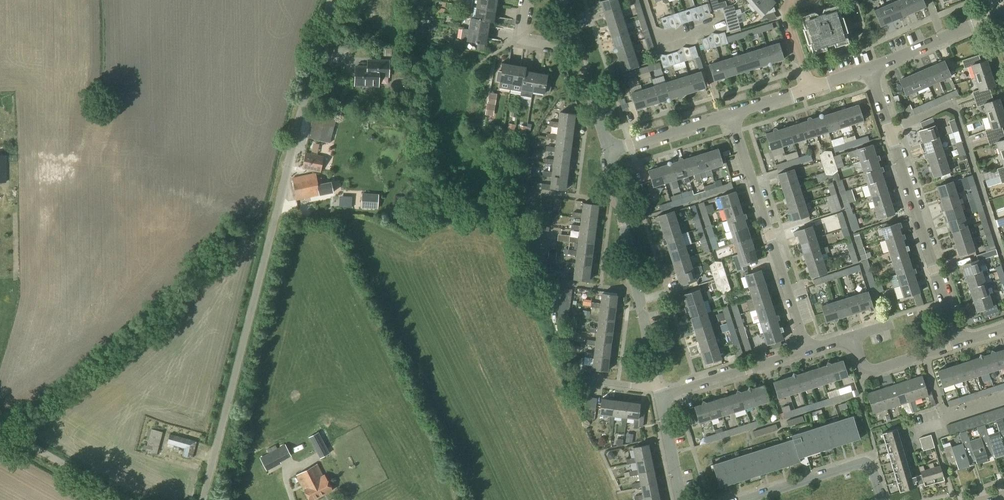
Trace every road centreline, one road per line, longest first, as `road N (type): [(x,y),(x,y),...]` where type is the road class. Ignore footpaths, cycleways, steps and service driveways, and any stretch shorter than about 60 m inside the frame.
road 1 (unclassified): [(203,499),(331,0)]
road 2 (residential): [(956,345),(870,69)]
road 3 (residential): [(804,346),(728,116)]
road 4 (residential): [(658,390),(609,153)]
road 5 (residential): [(749,499),(867,464),(881,499)]
road 6 (residential): [(658,390),(804,346)]
road 7 (unclassified): [(130,499),(0,427)]
road 8 (residential): [(524,0),(518,41),(557,49),(575,44),(563,0)]
road 9 (residential): [(870,69),(998,15)]
road 10 (residential): [(852,338),(859,364),(871,372),(956,345)]
road 11 (residential): [(609,153),(728,116)]

